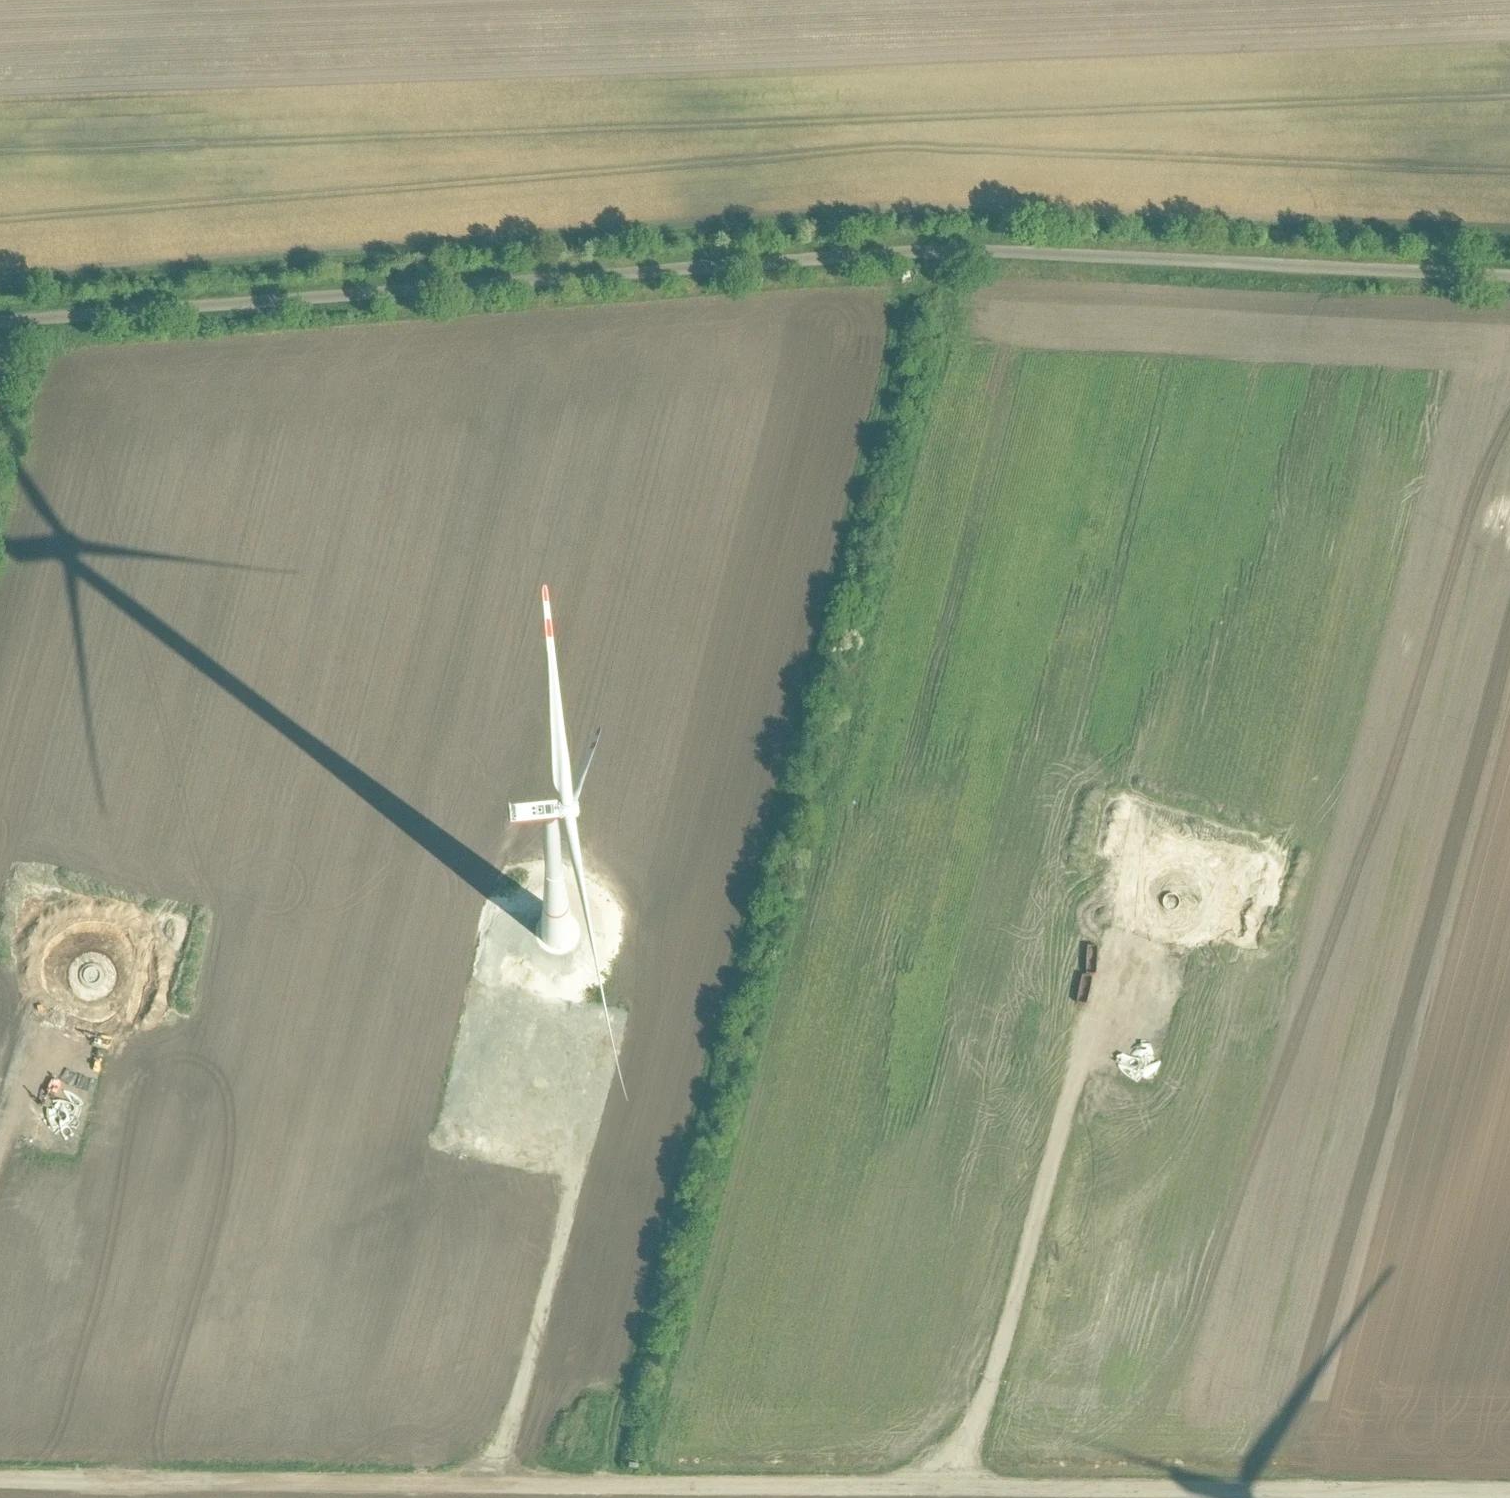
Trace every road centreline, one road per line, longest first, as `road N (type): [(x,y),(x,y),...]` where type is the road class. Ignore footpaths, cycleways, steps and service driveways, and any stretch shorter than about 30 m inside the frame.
road 1 (track): [(0,319),(940,247),(1509,273)]
road 2 (track): [(491,1483),(615,1016)]

